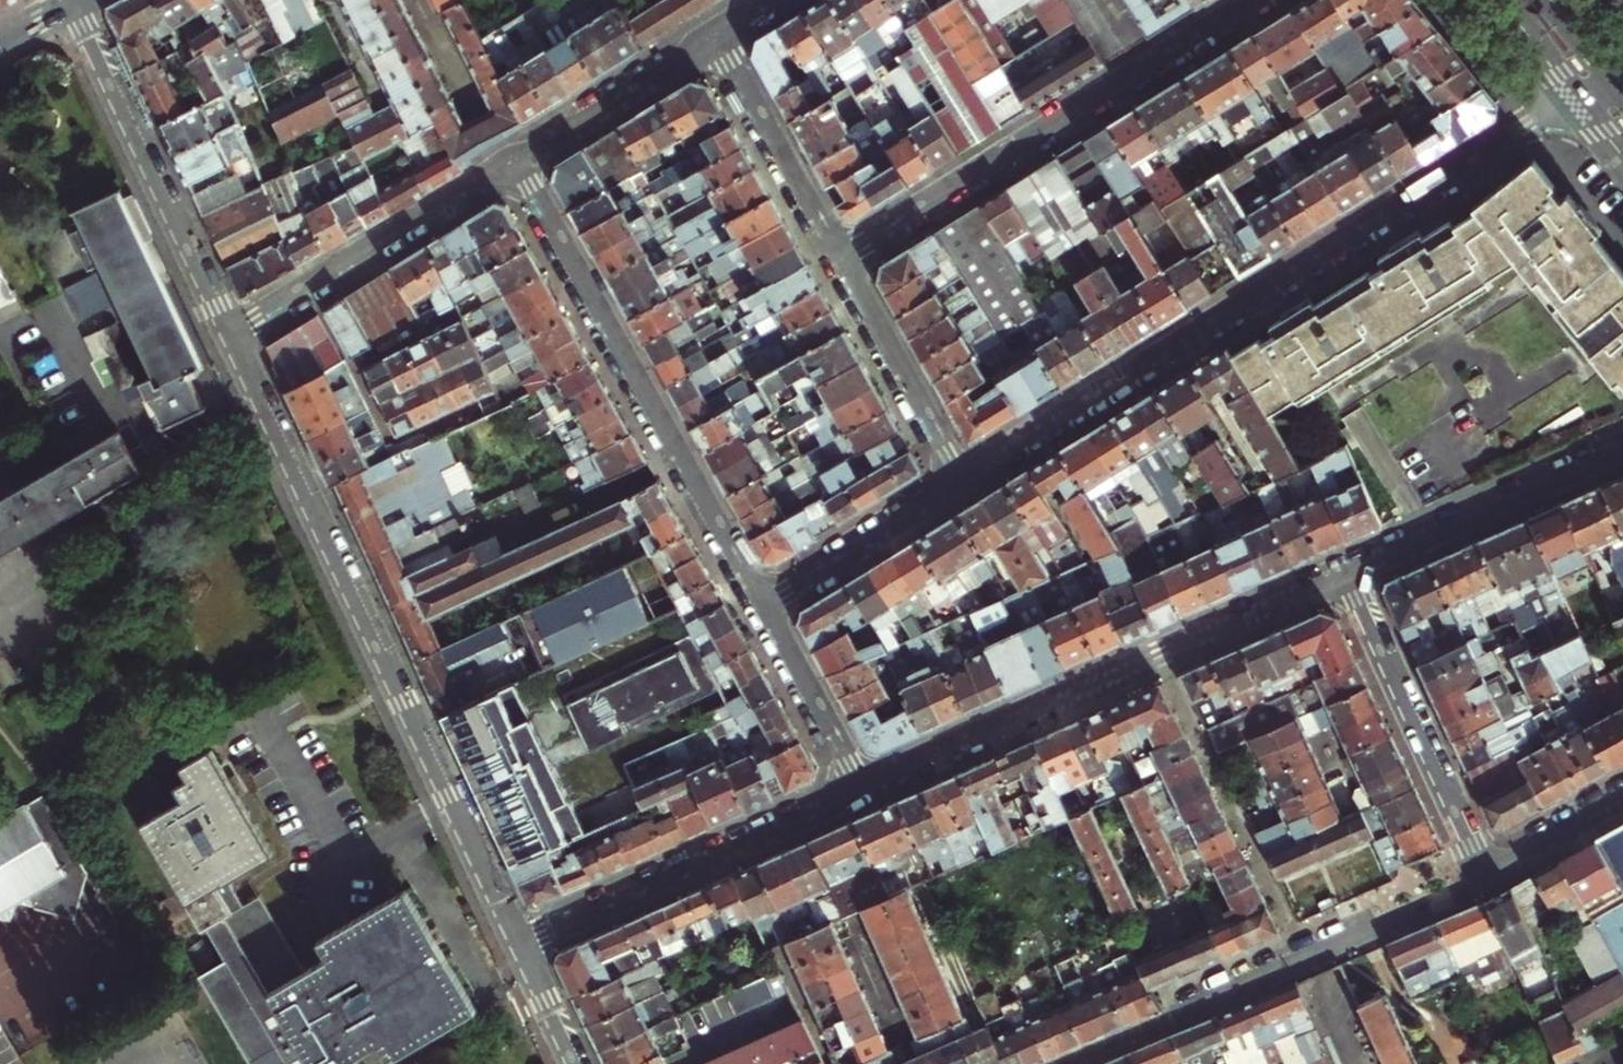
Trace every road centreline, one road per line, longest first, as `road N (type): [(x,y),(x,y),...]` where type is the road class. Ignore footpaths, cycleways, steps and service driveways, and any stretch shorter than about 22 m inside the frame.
road 1 (residential): [(1579,99),(964,479)]
road 2 (residential): [(521,945),(231,334)]
road 3 (residential): [(760,607),(517,161)]
road 4 (residential): [(846,262),(1272,0)]
road 5 (residential): [(521,945),(865,790)]
road 6 (residential): [(231,334),(72,2)]
road 7 (residential): [(1160,654),(1307,963)]
road 8 (residential): [(1489,879),(1347,574)]
road 9 (residential): [(517,161),(231,334)]
road 10 (residential): [(865,790),(1160,654)]
road 11 (residential): [(1347,574),(1622,454)]
road 12 (residential): [(846,262),(719,37)]
road 13 (residential): [(964,479),(846,262)]
road 14 (residential): [(1307,963),(1085,1063)]
road 15 (residential): [(964,479),(760,607)]
road 16 (residential): [(719,37),(517,161)]
road 17 (residential): [(865,790),(760,607)]
road 18 (residential): [(1160,654),(1347,574)]
road 19 (residential): [(1489,879),(1307,963)]
road 20 (residential): [(1622,802),(1489,879)]
road 21 (residential): [(577,1063),(521,945)]
road 22 (secondary): [(1499,0),(1579,99)]

